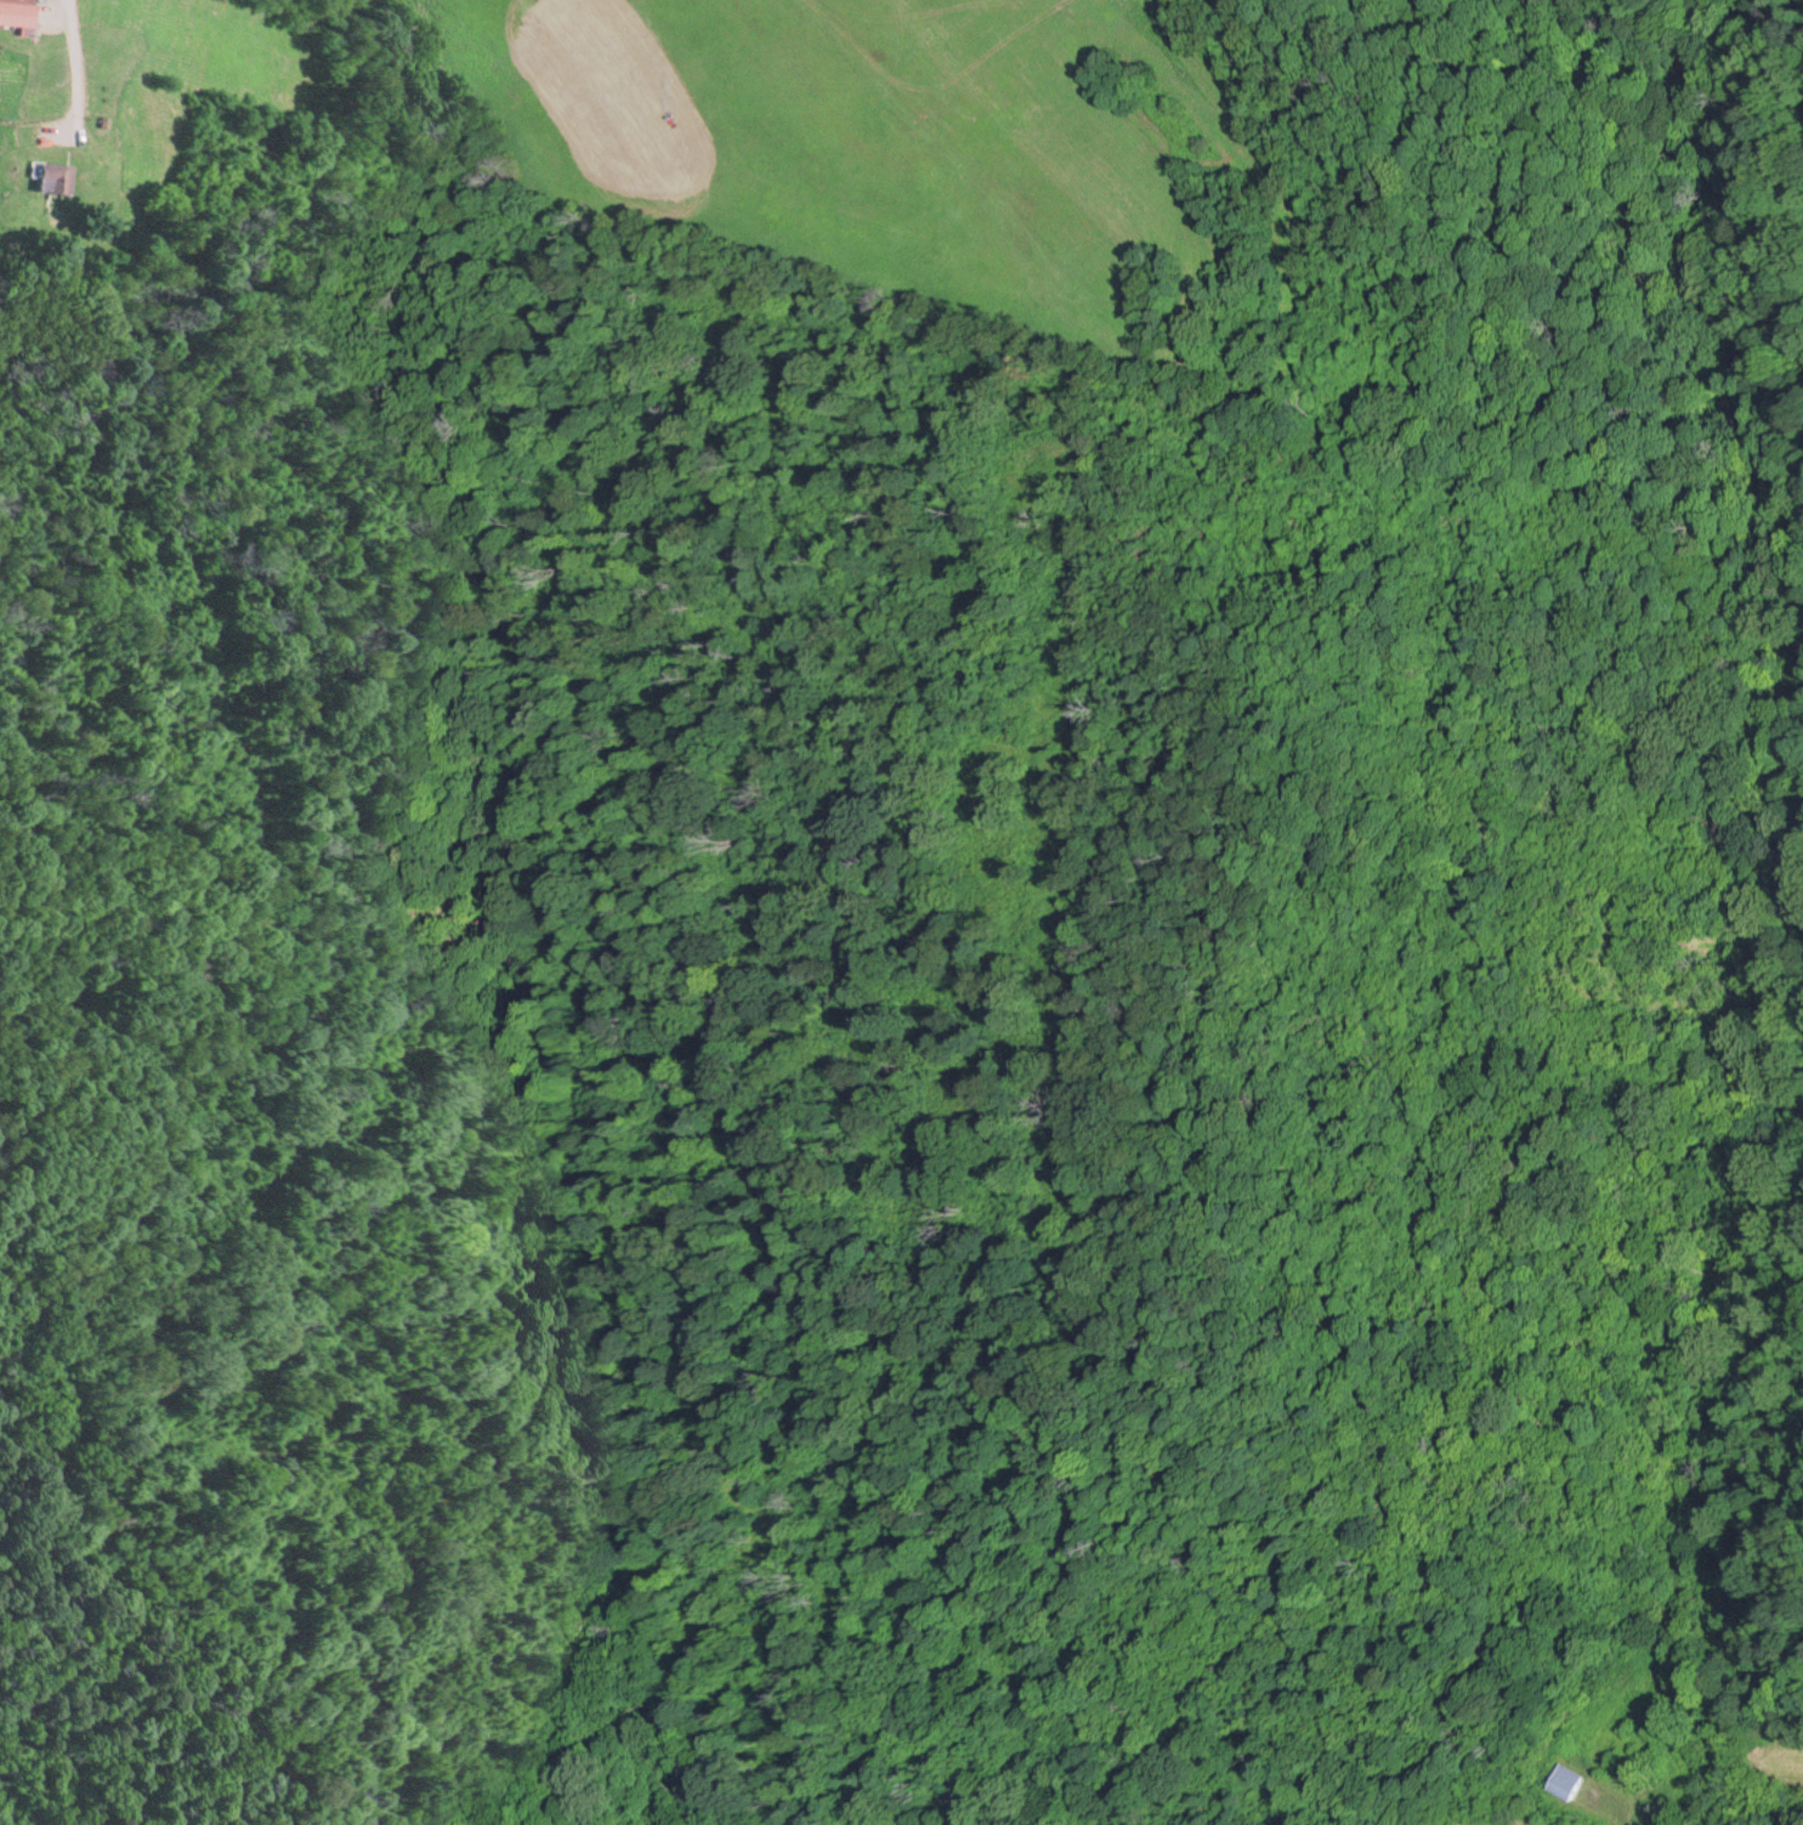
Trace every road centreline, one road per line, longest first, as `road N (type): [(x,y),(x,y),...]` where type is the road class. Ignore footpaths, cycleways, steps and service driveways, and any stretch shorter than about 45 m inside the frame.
road 1 (residential): [(1596,1824),(1644,1752),(1633,1710)]

